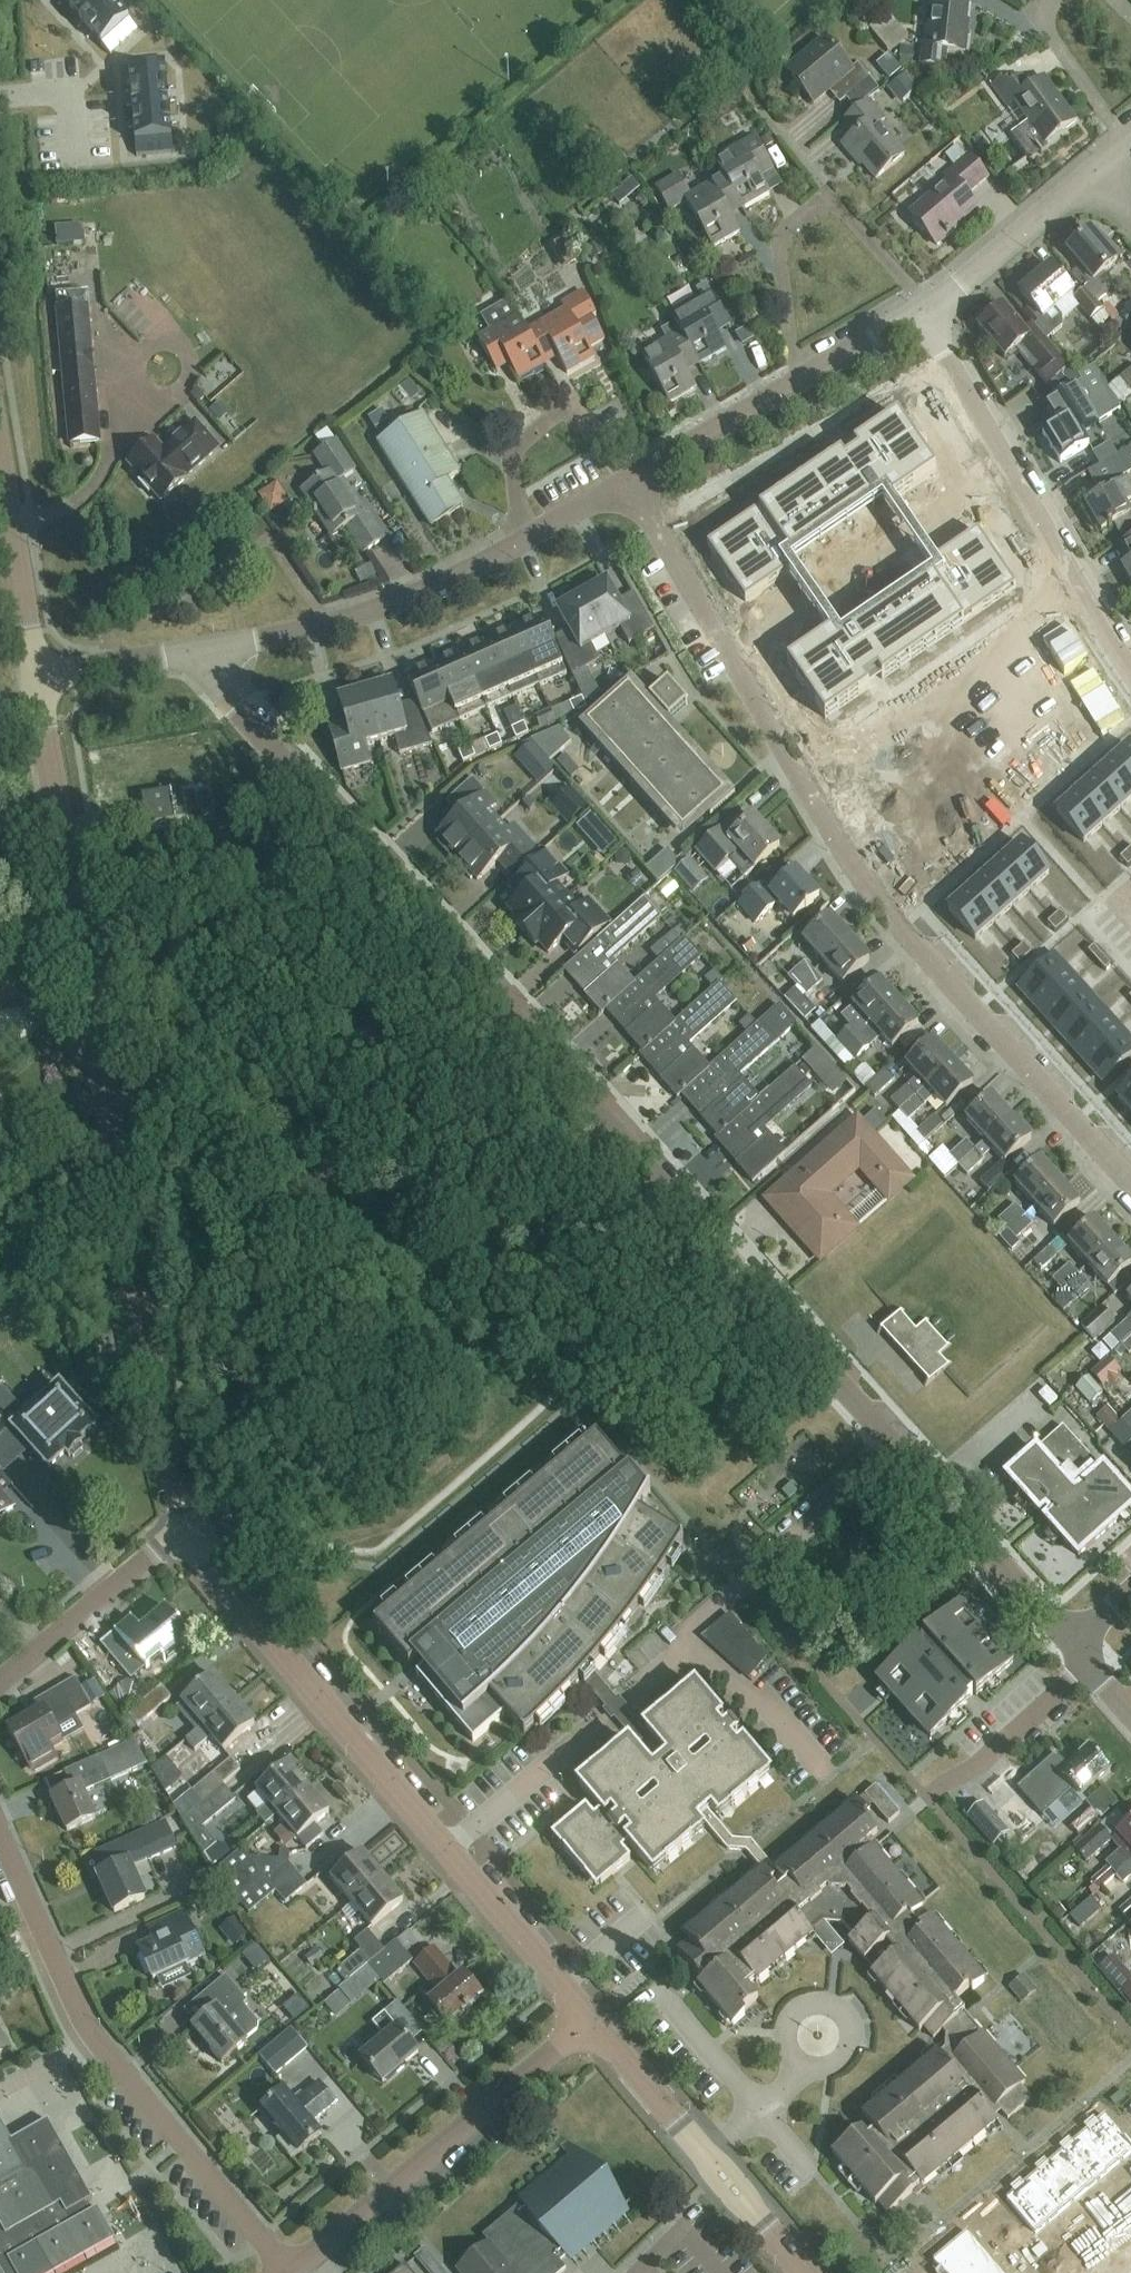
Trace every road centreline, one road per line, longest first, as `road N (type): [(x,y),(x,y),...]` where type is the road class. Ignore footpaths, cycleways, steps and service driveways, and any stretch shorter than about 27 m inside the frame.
road 1 (residential): [(1072,1641),(322,803),(234,701),(200,649)]
road 2 (tertiary): [(197,1532),(174,1477),(134,1264),(37,669)]
road 3 (residential): [(1130,1183),(835,846),(627,480)]
road 4 (tertiary): [(590,2020),(244,1604),(197,1532)]
road 5 (residential): [(287,2272),(86,2027),(0,1839)]
road 6 (residential): [(1130,675),(987,432),(927,308)]
road 7 (tertiary): [(290,2272),(590,2020)]
road 8 (residential): [(927,308),(833,195),(807,212),(780,251),(794,379)]
road 9 (residential): [(200,649),(326,623),(518,539)]
road 10 (tertiary): [(805,2272),(590,2020)]
road 11 (residential): [(0,1680),(157,1548),(197,1532)]
road 12 (residential): [(518,539),(515,449),(558,413),(575,415),(627,480)]
road 13 (tertiary): [(37,669),(0,446)]
road 14 (residential): [(927,308),(1096,170)]
road 15 (residential): [(627,480),(794,379)]
road 16 (residential): [(1130,140),(1047,33),(1042,12),(1051,0)]
road 17 (residential): [(37,669),(200,649)]
road 18 (residential): [(794,379),(927,308)]
road 19 (residential): [(518,539),(627,480)]

